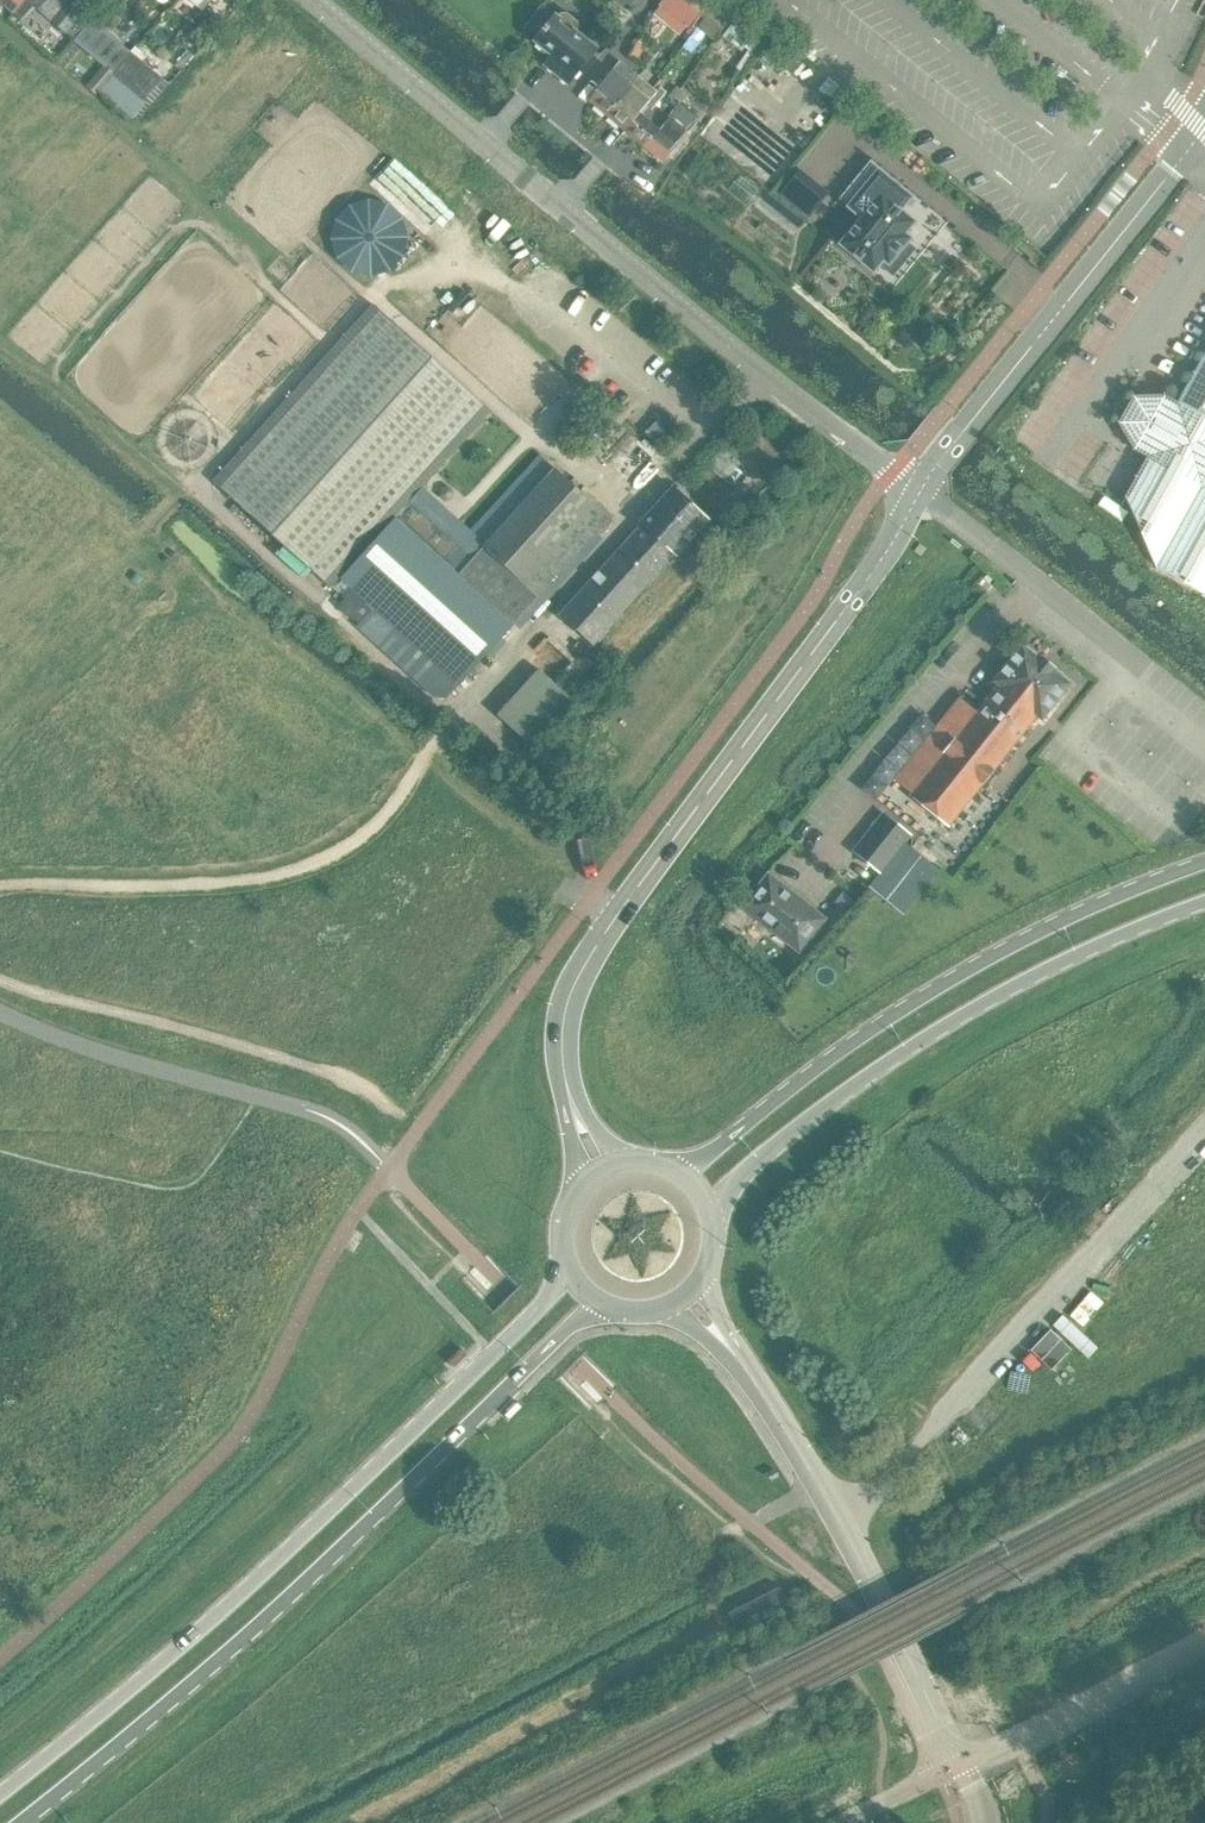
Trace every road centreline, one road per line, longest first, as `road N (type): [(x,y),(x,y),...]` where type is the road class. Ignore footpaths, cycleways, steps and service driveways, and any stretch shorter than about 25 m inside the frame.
road 1 (secondary): [(17,1822),(345,1546),(600,1302)]
road 2 (secondary): [(566,1261),(555,1287),(322,1517),(205,1625),(0,1790)]
road 3 (tertiary): [(891,474),(314,0)]
road 4 (tertiary): [(566,1086),(563,1015),(595,948),(918,494)]
road 5 (secondary): [(1204,862),(1045,926),(945,981),(850,1039),(678,1169)]
road 6 (secondary): [(711,1211),(844,1090),(955,1020),(1082,952),(1204,904)]
road 7 (unclassified): [(969,1779),(837,1519),(734,1354)]
road 8 (unclassified): [(965,428),(1204,128)]

